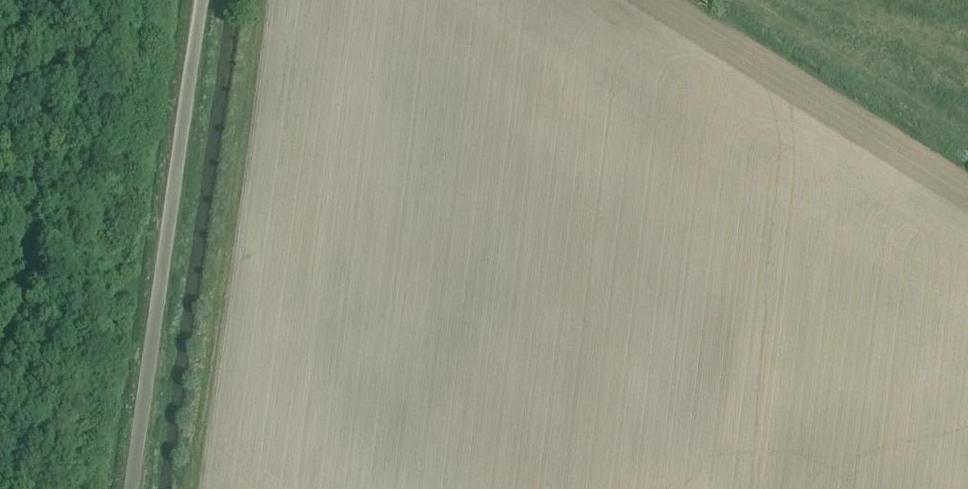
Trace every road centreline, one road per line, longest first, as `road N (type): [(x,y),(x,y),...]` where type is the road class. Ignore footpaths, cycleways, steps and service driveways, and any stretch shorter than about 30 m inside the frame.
road 1 (unclassified): [(135,488),(207,0)]

